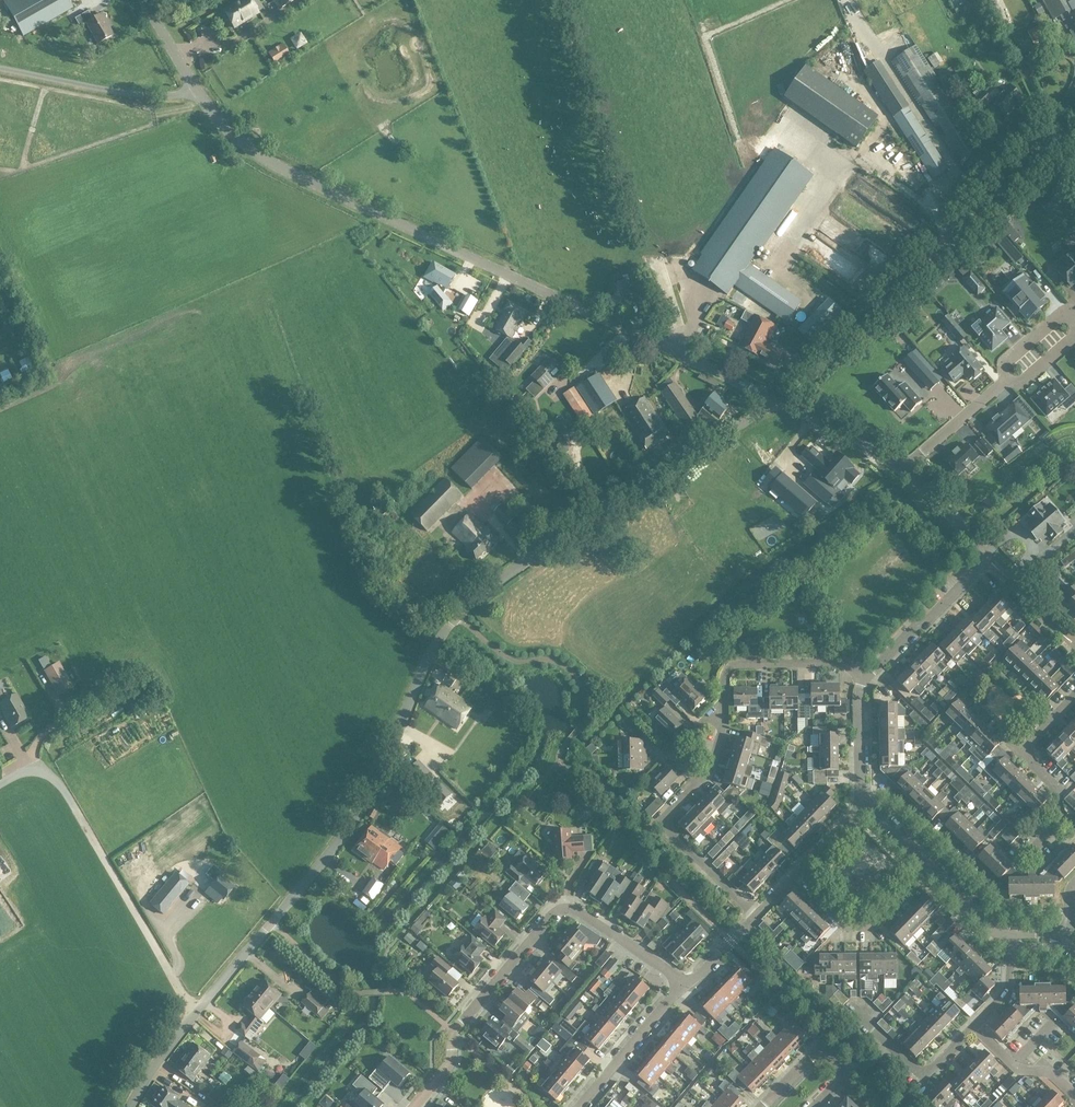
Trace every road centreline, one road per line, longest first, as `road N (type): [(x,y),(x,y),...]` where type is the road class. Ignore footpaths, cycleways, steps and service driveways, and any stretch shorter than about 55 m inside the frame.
road 1 (unclassified): [(195,1014),(346,833),(432,651),(458,617),(550,545),(778,401)]
road 2 (unclassified): [(778,401),(280,164),(239,137),(201,95),(146,0)]
road 3 (residential): [(413,1106),(449,1065),(453,1032),(544,915),(574,907),(590,914),(686,989)]
road 4 (unclassified): [(778,401),(1074,123)]
road 5 (unclassified): [(0,785),(33,770),(54,779),(195,1014)]
road 6 (residential): [(863,669),(972,576),(974,545),(955,525)]
road 7 (residential): [(756,916),(664,823),(700,781)]
road 8 (residential): [(799,867),(853,925),(873,923),(928,865)]
road 9 (residential): [(723,707),(728,675),(740,663),(863,669)]
road 10 (residential): [(578,1106),(686,989)]
road 11 (residential): [(1056,817),(1056,793),(1027,742),(1074,694)]
road 12 (residential): [(816,1106),(840,1073),(821,1054),(762,1106)]
road 13 (unclassified): [(904,469),(778,401)]
road 14 (residential): [(873,1030),(924,1075),(974,1025)]
road 15 (residential): [(862,806),(863,669)]
road 16 (residential): [(904,469),(1002,384)]

